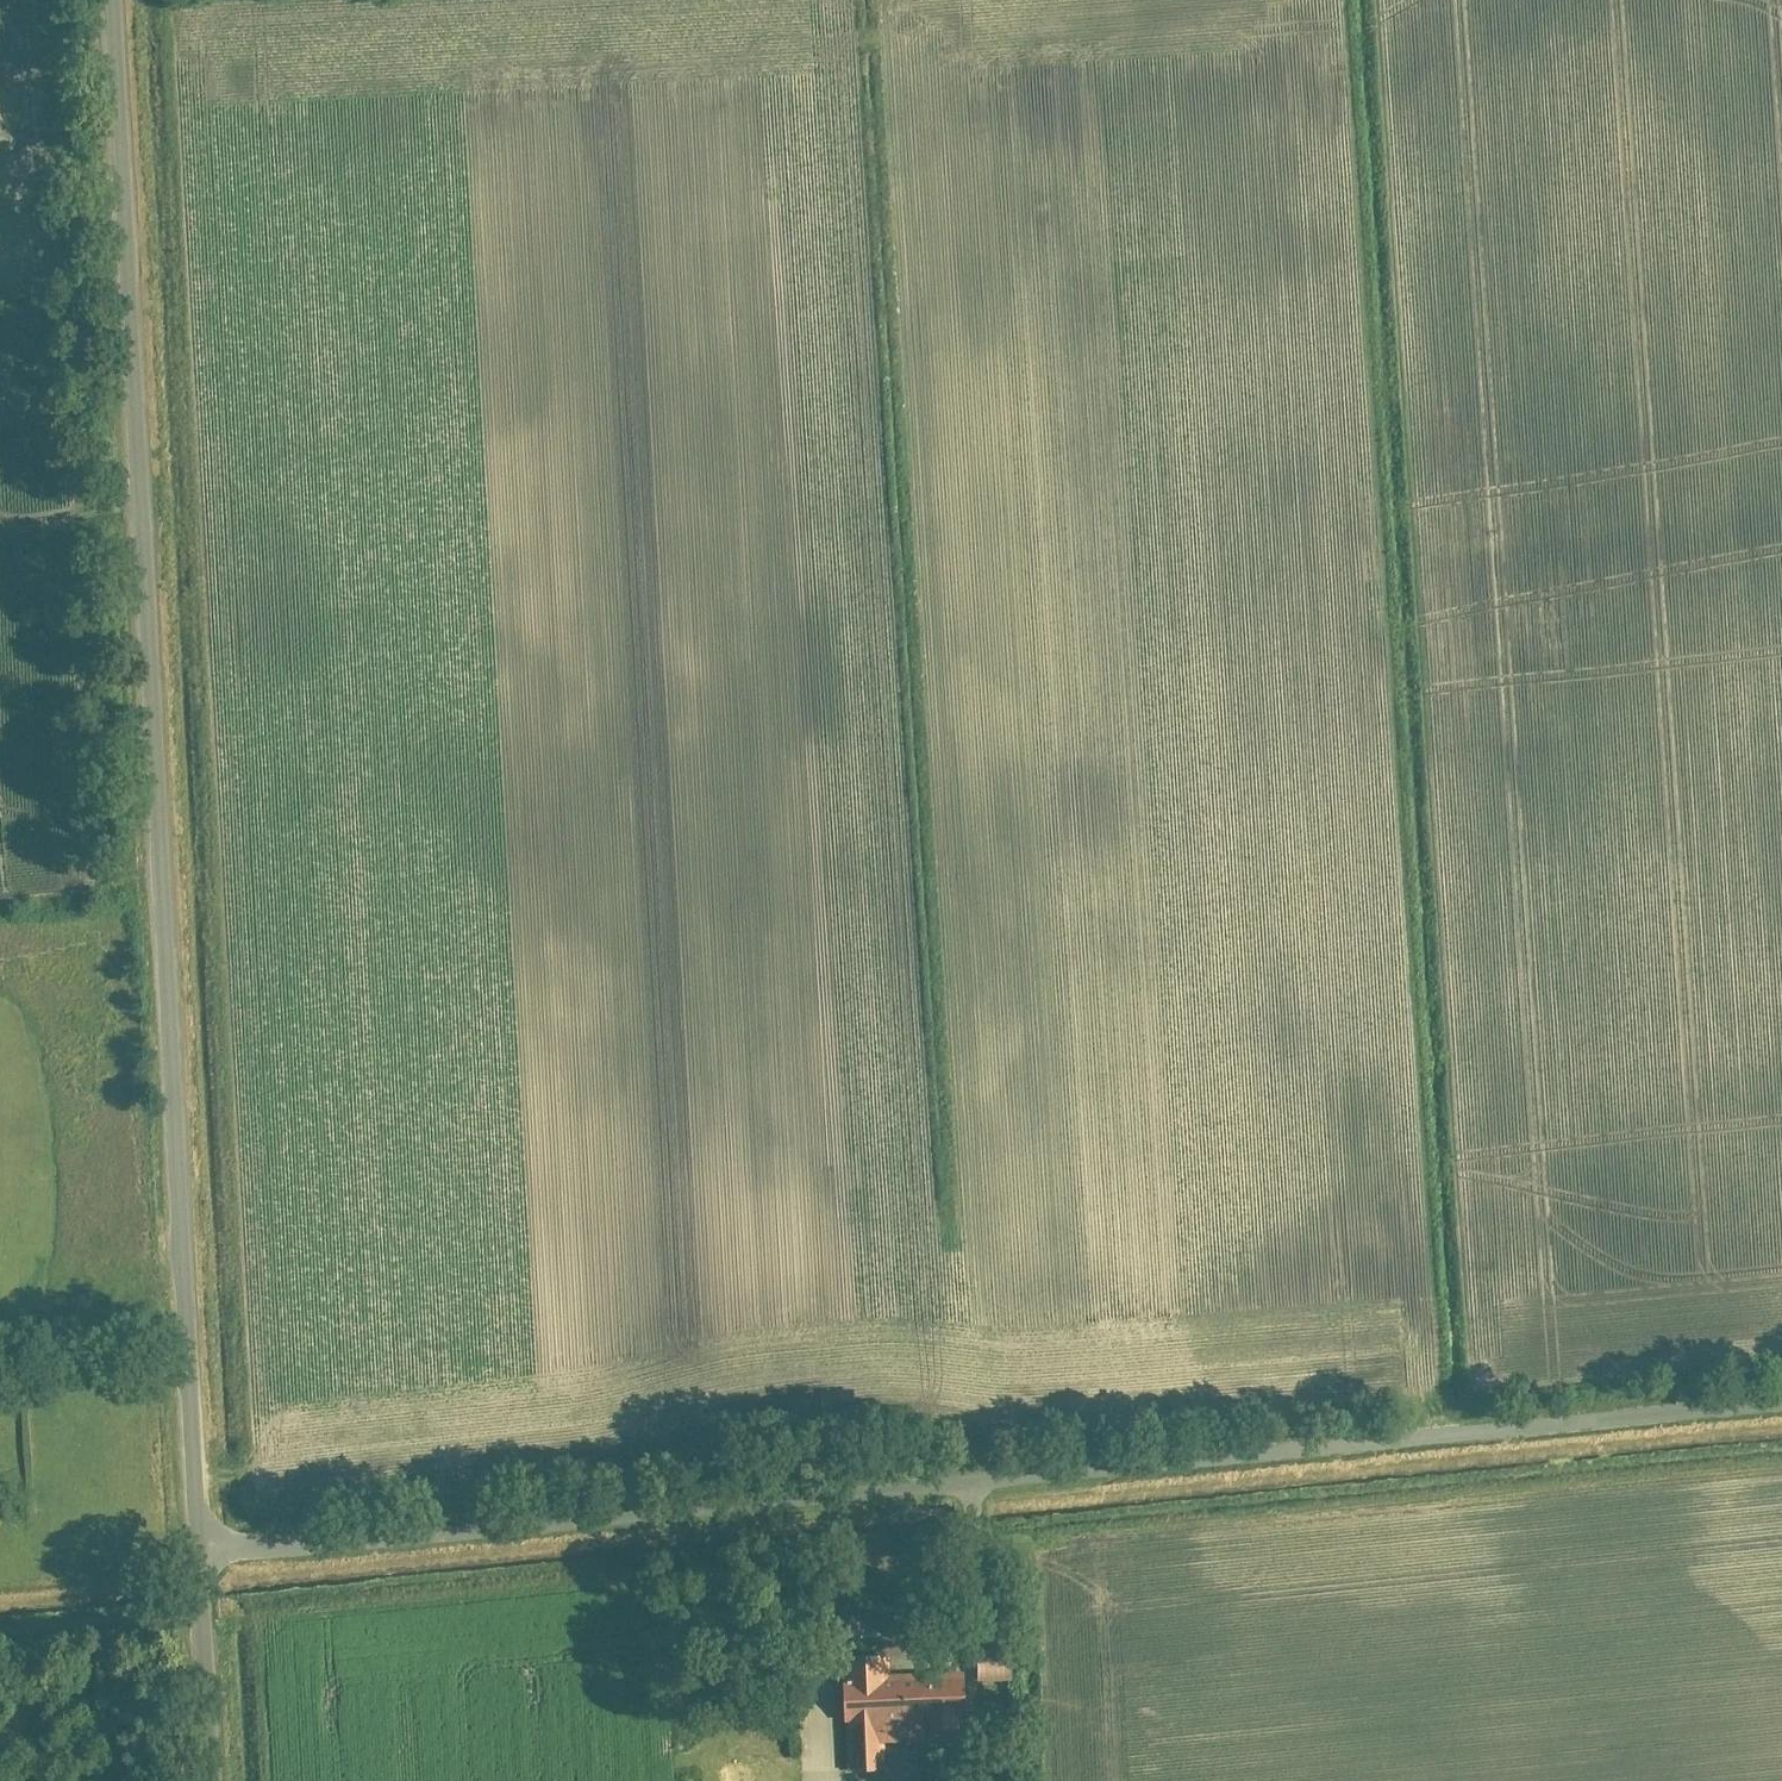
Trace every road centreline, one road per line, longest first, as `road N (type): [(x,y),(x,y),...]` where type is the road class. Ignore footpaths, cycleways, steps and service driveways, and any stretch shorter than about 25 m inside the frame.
road 1 (unclassified): [(192,1552),(1781,1401)]
road 2 (unclassified): [(106,0),(192,1552)]
road 3 (unclassified): [(192,1552),(204,1780)]

